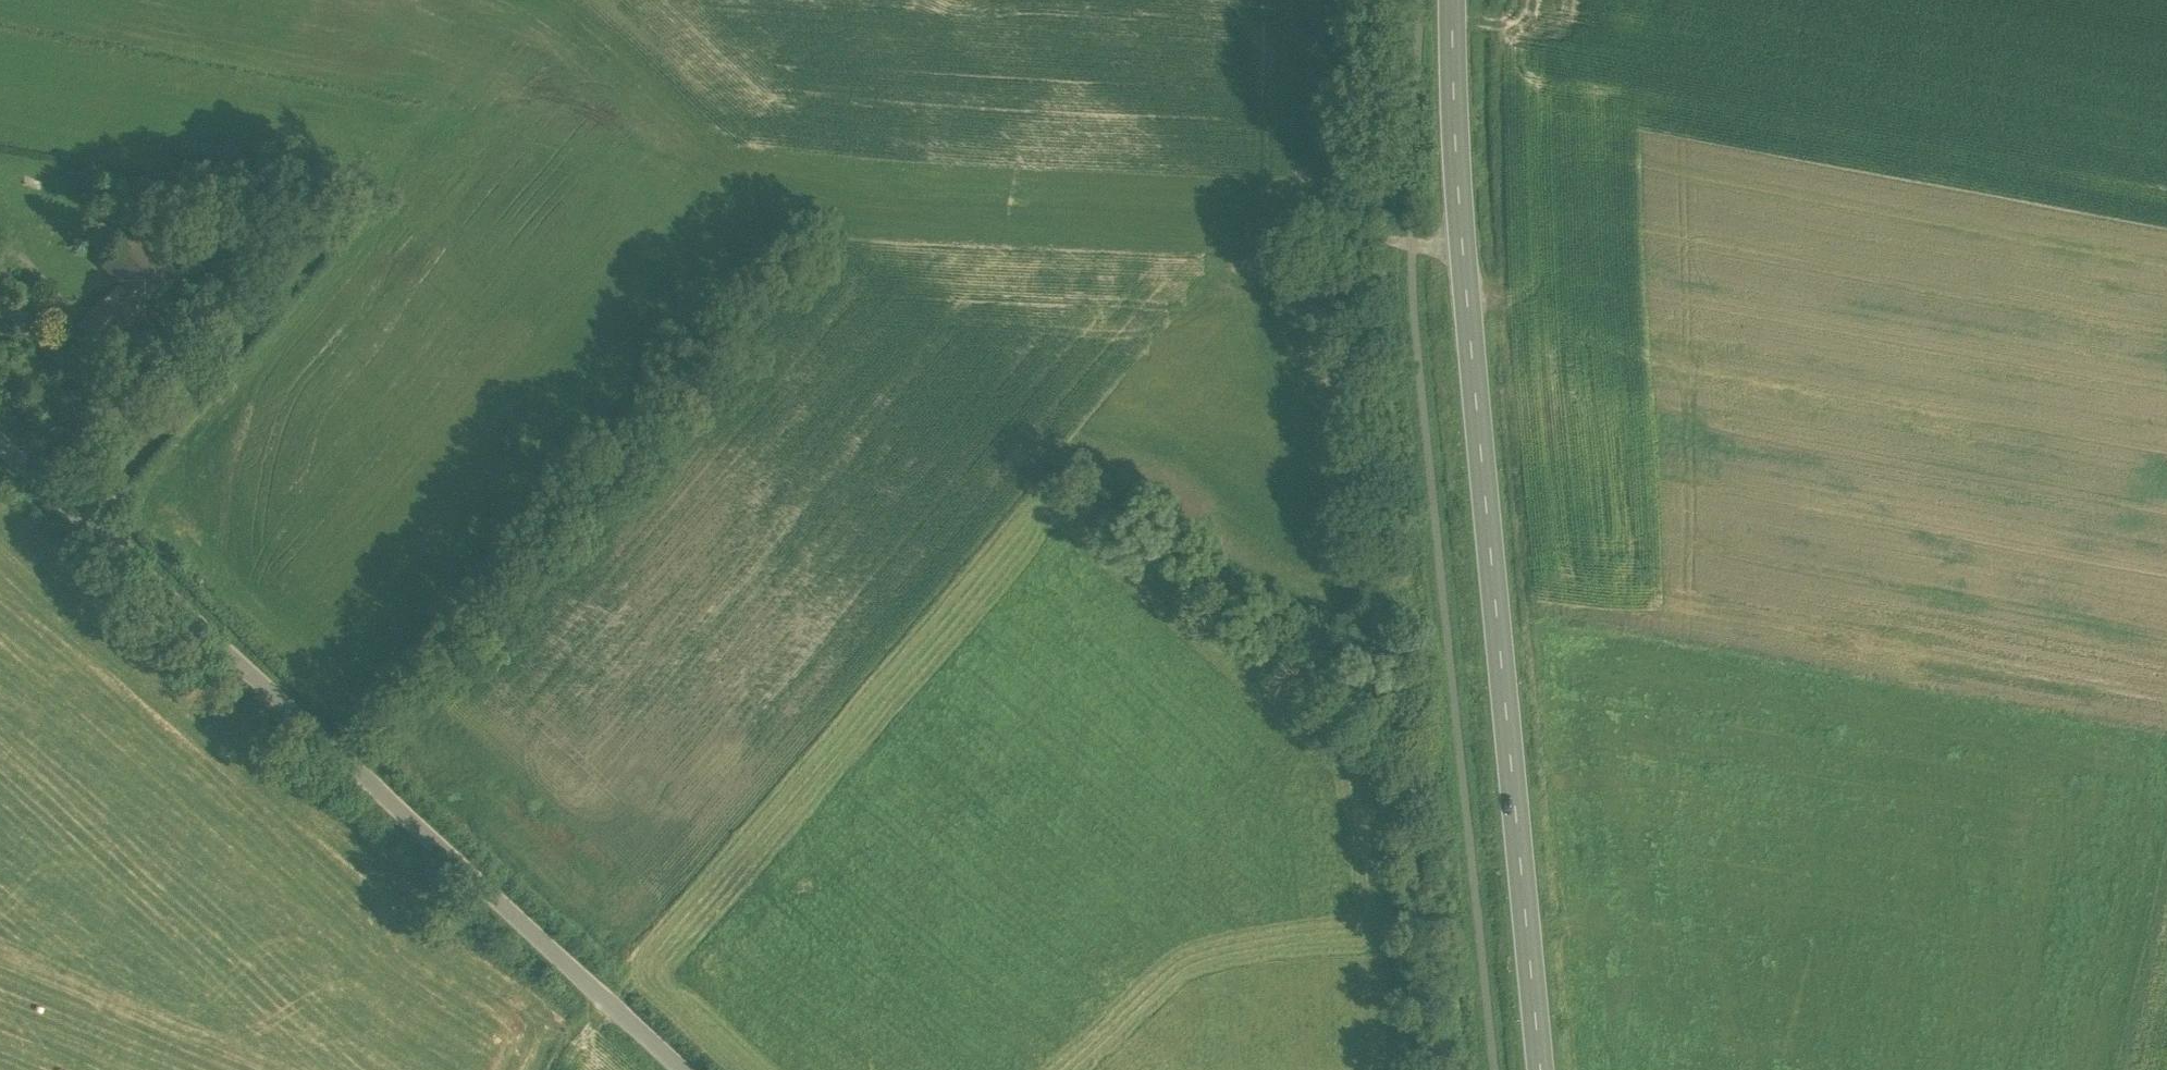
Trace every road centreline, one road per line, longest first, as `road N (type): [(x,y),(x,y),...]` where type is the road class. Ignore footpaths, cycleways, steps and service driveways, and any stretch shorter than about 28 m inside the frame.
road 1 (tertiary): [(1452,0),(1461,226),(1541,1069)]
road 2 (unclassified): [(0,443),(684,1069)]

